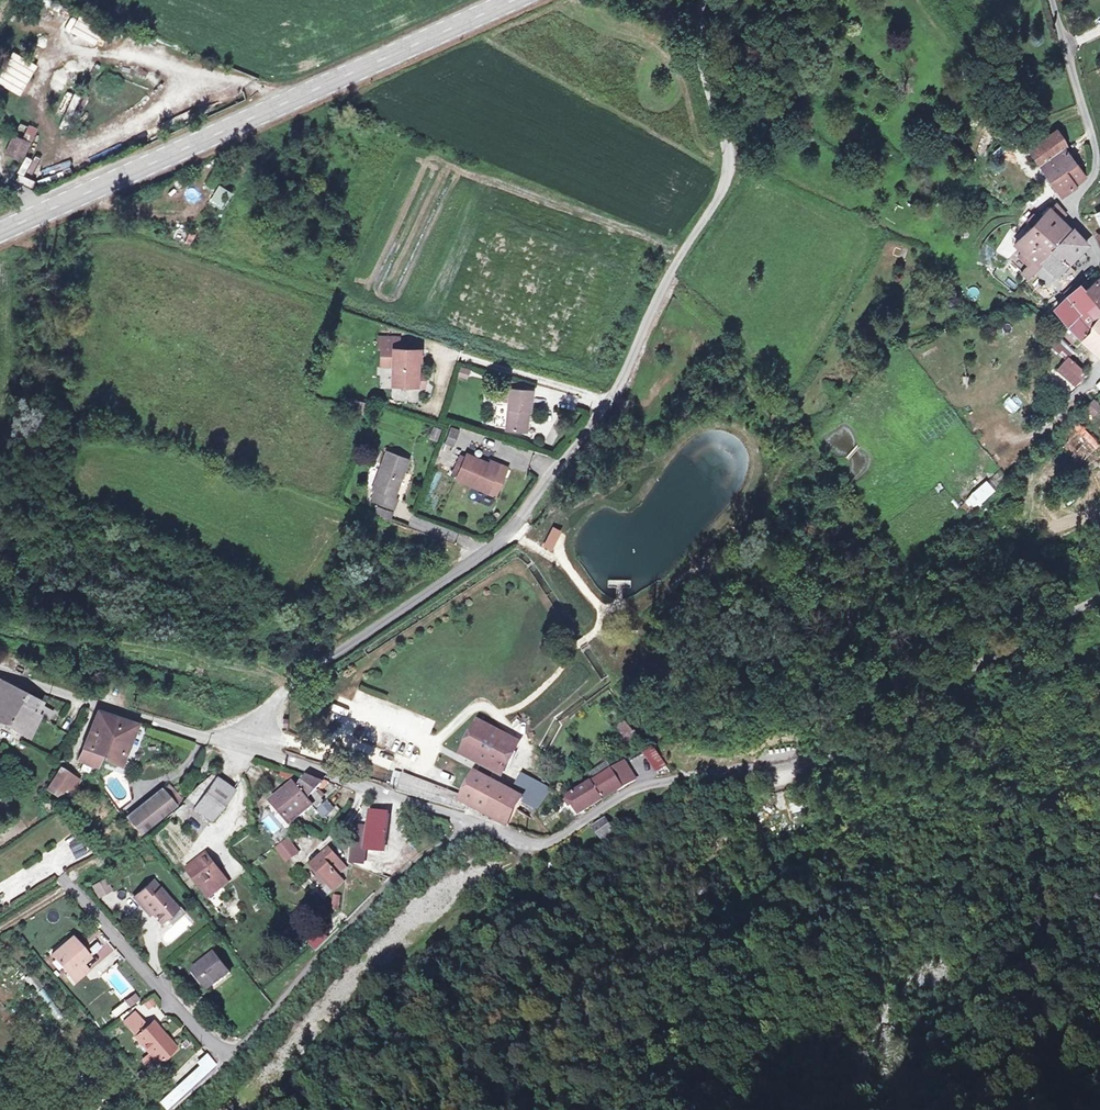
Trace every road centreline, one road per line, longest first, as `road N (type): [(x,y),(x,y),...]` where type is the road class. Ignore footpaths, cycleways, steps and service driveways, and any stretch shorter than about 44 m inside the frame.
road 1 (unclassified): [(238,742),(271,704),(513,531),(611,394),(730,169),(696,47),(699,0)]
road 2 (unclassified): [(460,829),(544,845),(670,781),(860,757),(936,695),(1099,596)]
road 3 (primary): [(0,236),(517,0)]
road 4 (residential): [(460,829),(382,885),(306,958),(230,1055),(153,987),(79,895)]
road 5 (unclassified): [(1051,0),(1098,176),(1072,219),(1099,262)]
road 6 (unclassified): [(0,678),(238,742)]
road 7 (unclassified): [(238,742),(460,829)]

